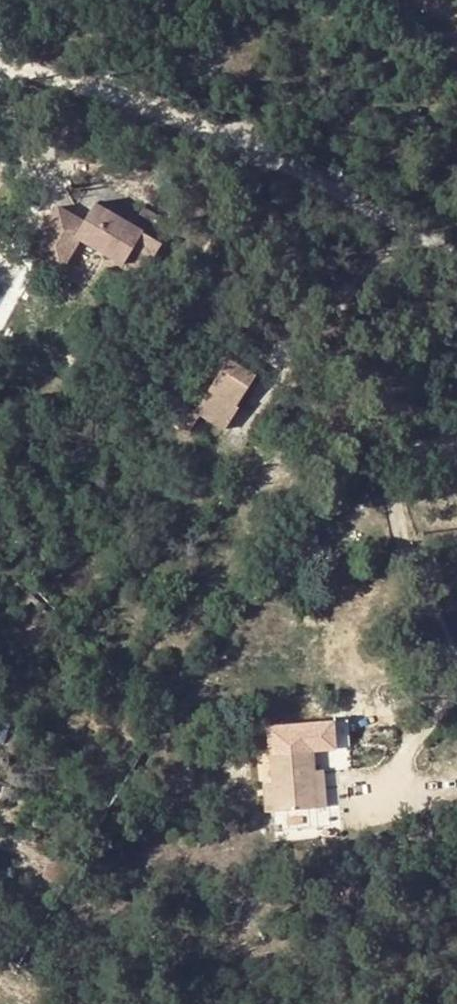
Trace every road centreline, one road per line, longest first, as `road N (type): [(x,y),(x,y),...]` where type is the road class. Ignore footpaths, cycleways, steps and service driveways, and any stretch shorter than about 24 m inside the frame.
road 1 (residential): [(0,64),(171,110),(456,246)]

